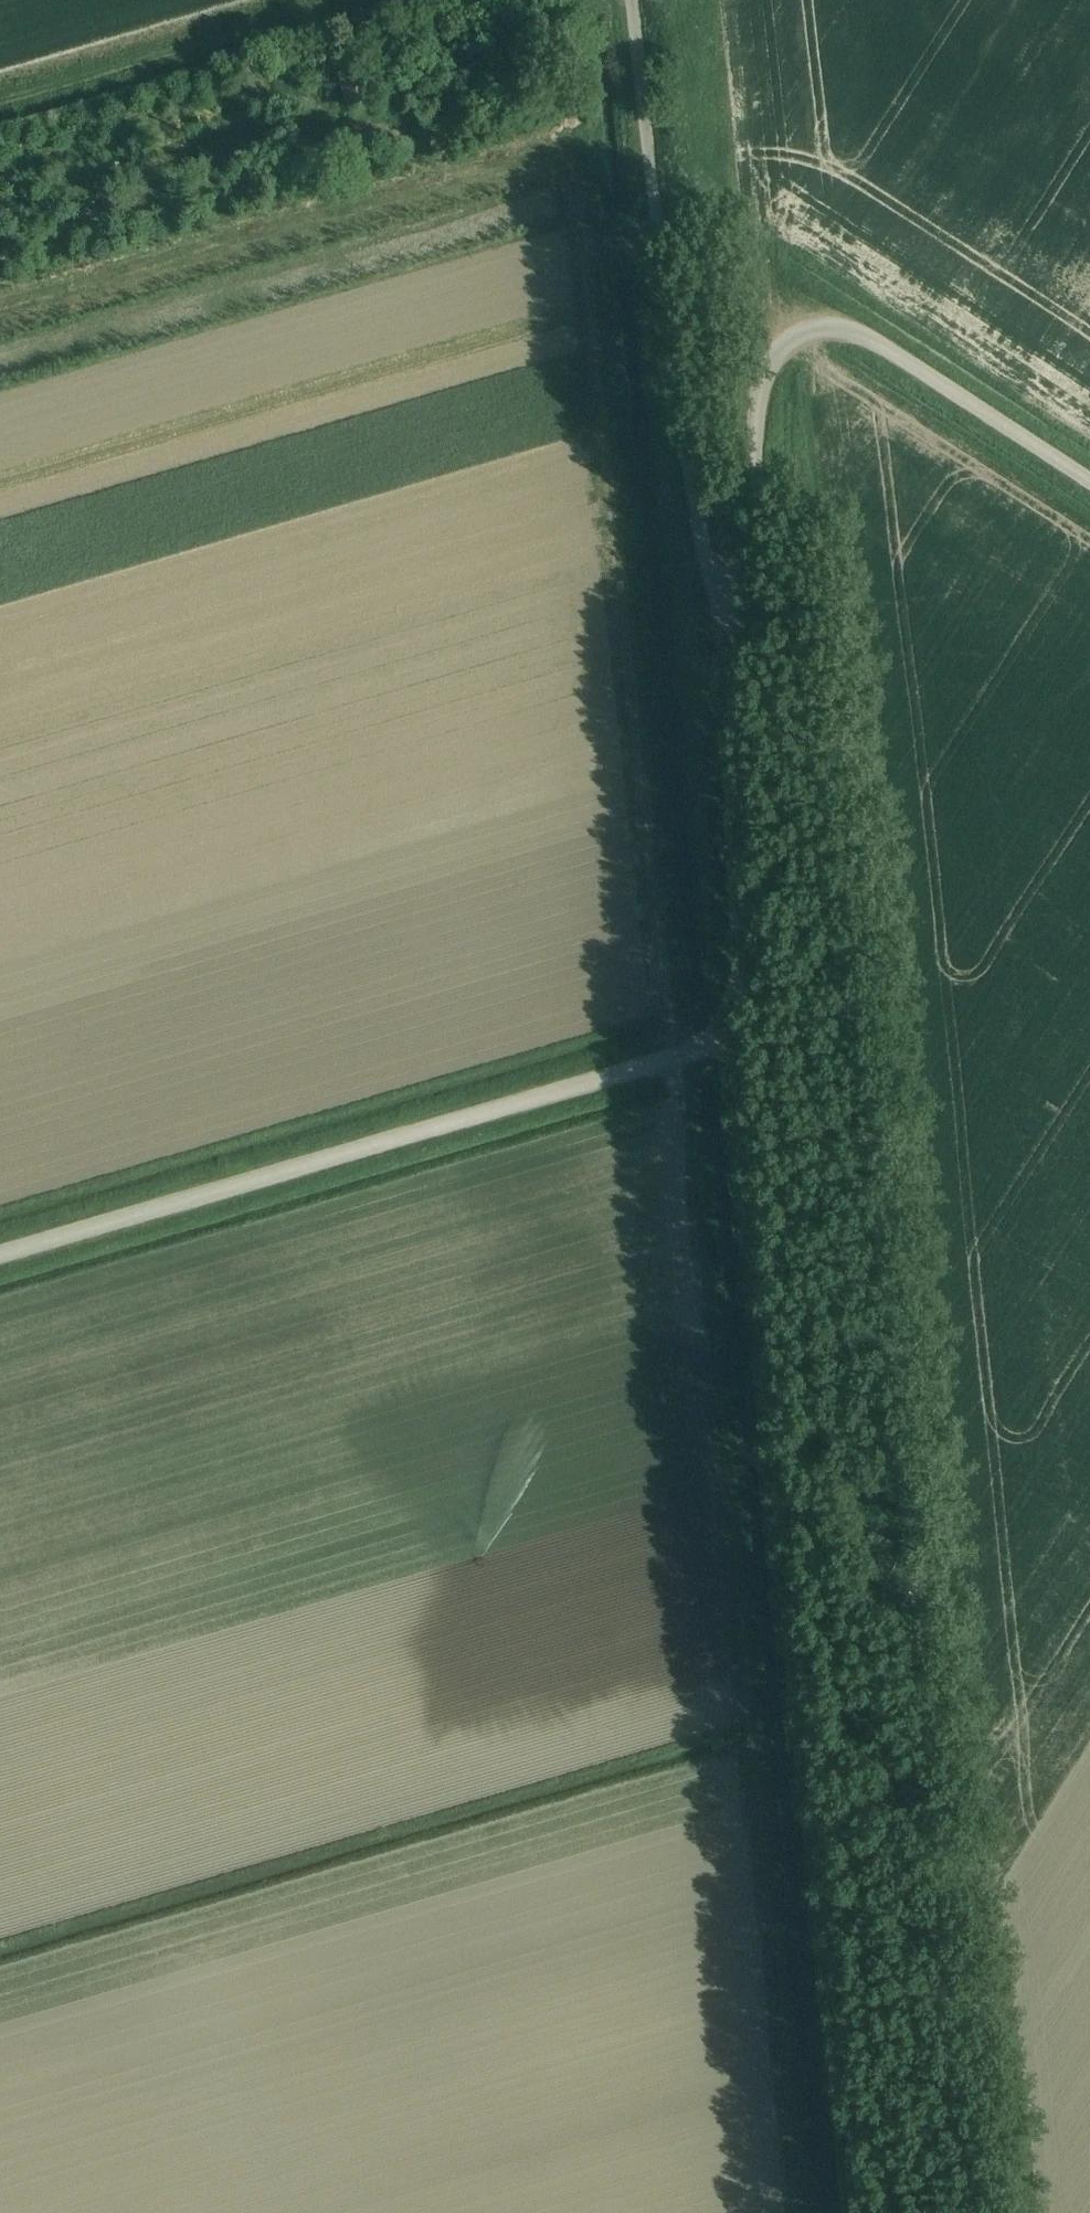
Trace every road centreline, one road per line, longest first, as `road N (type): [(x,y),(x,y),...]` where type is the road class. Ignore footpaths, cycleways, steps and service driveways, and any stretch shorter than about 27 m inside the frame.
road 1 (unclassified): [(0,1253),(736,1043),(733,609)]
road 2 (unclassified): [(1089,476),(859,326),(821,317),(784,337),(767,372),(746,568),(733,609)]
road 3 (unclassified): [(733,609),(714,562),(644,240),(612,0)]

